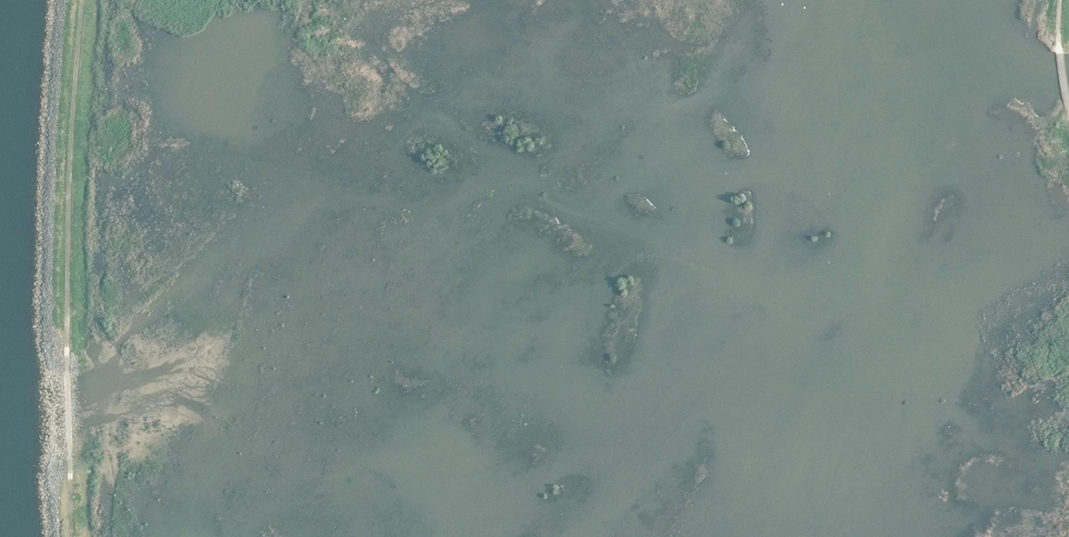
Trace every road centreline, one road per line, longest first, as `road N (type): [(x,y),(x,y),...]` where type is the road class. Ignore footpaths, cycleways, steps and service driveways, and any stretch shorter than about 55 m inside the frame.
road 1 (track): [(64,0),(51,178),(55,536)]
road 2 (track): [(1043,0),(1047,79),(1068,158)]

